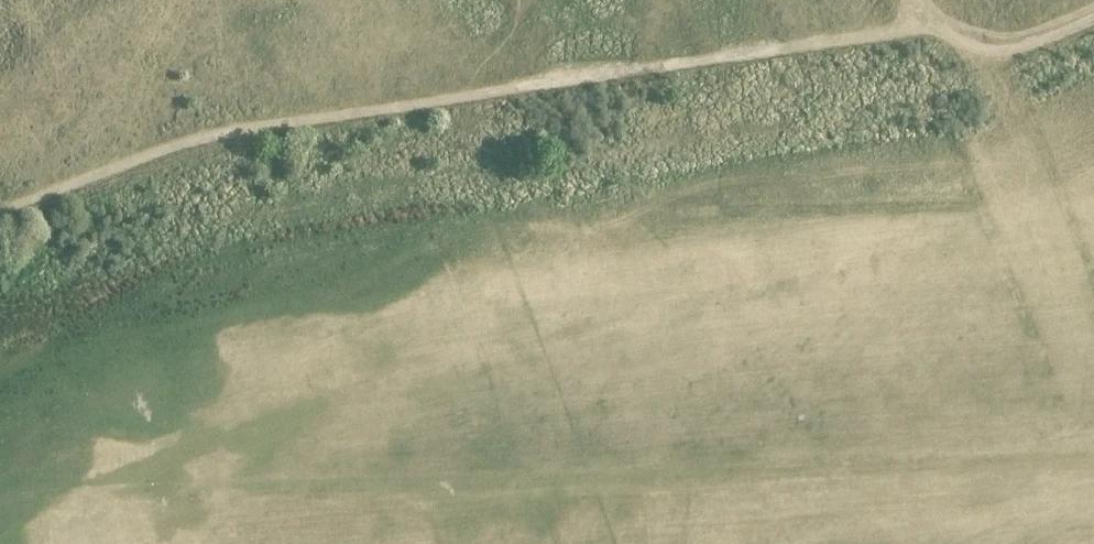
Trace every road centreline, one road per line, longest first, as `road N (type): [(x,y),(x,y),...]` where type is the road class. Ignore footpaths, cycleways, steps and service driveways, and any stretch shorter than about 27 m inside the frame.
road 1 (track): [(921,26),(986,50),(1014,48),(1093,15)]

